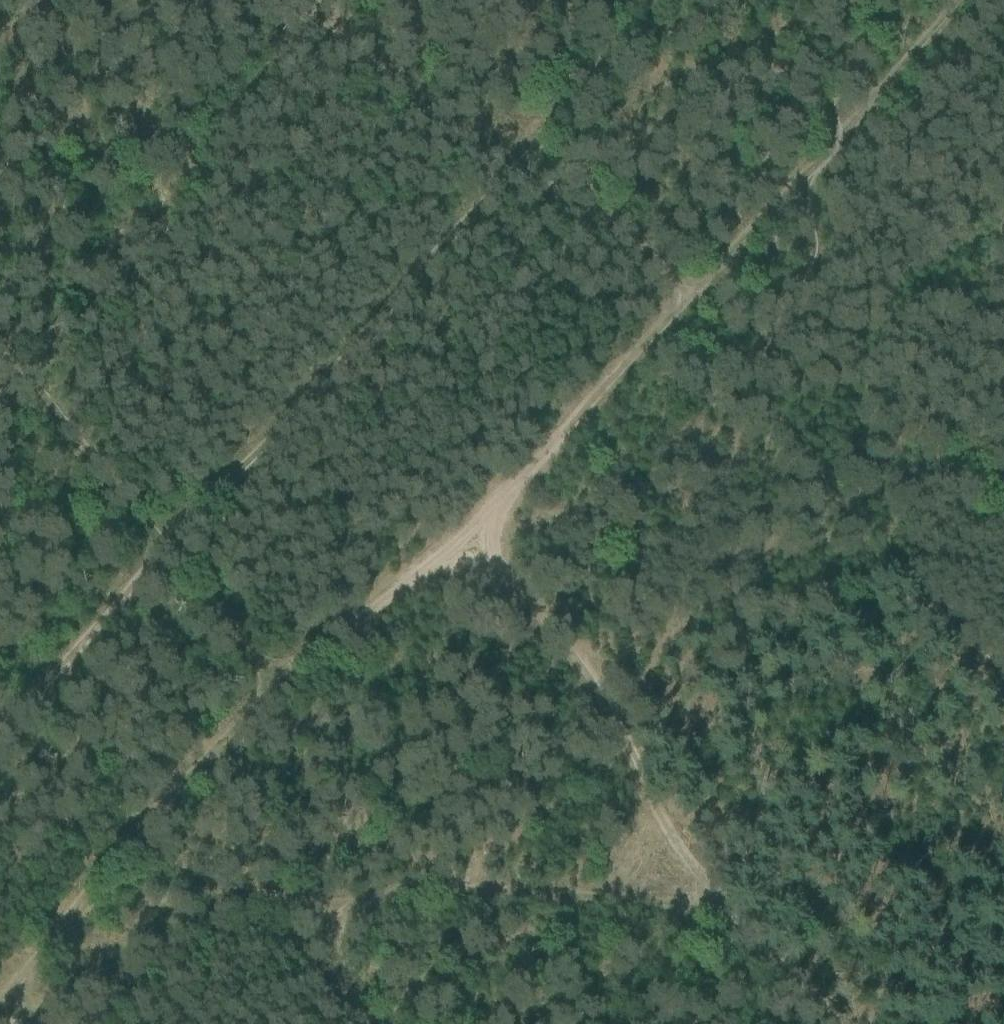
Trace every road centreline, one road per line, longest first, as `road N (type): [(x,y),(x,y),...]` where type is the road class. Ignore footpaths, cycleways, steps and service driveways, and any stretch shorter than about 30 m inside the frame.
road 1 (track): [(6,996),(363,624),(508,493),(794,169),(962,0)]
road 2 (track): [(0,728),(677,0)]
road 3 (track): [(701,0),(815,101),(817,133),(794,169),(793,245),(754,335),(793,415),(1003,675)]
road 4 (track): [(461,536),(595,689),(644,808),(832,1023)]
road 5 (track): [(0,340),(291,699)]

